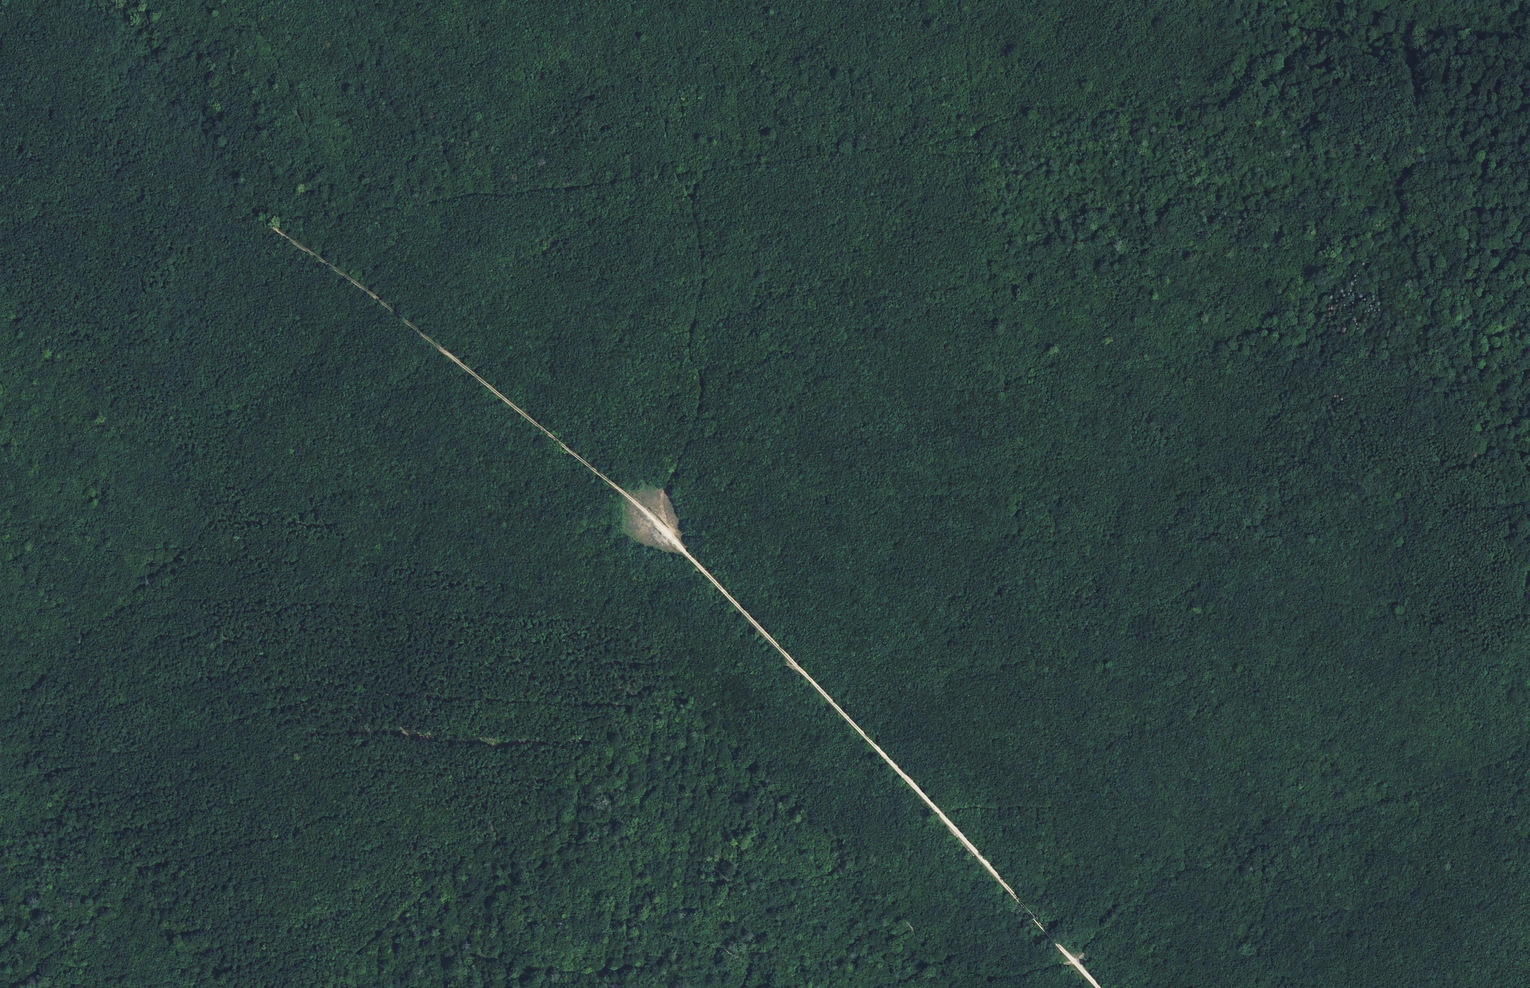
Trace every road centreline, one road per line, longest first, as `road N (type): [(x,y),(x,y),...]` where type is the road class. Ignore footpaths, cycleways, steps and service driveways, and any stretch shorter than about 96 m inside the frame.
road 1 (track): [(1075,958),(661,523)]
road 2 (track): [(661,523),(281,229)]

